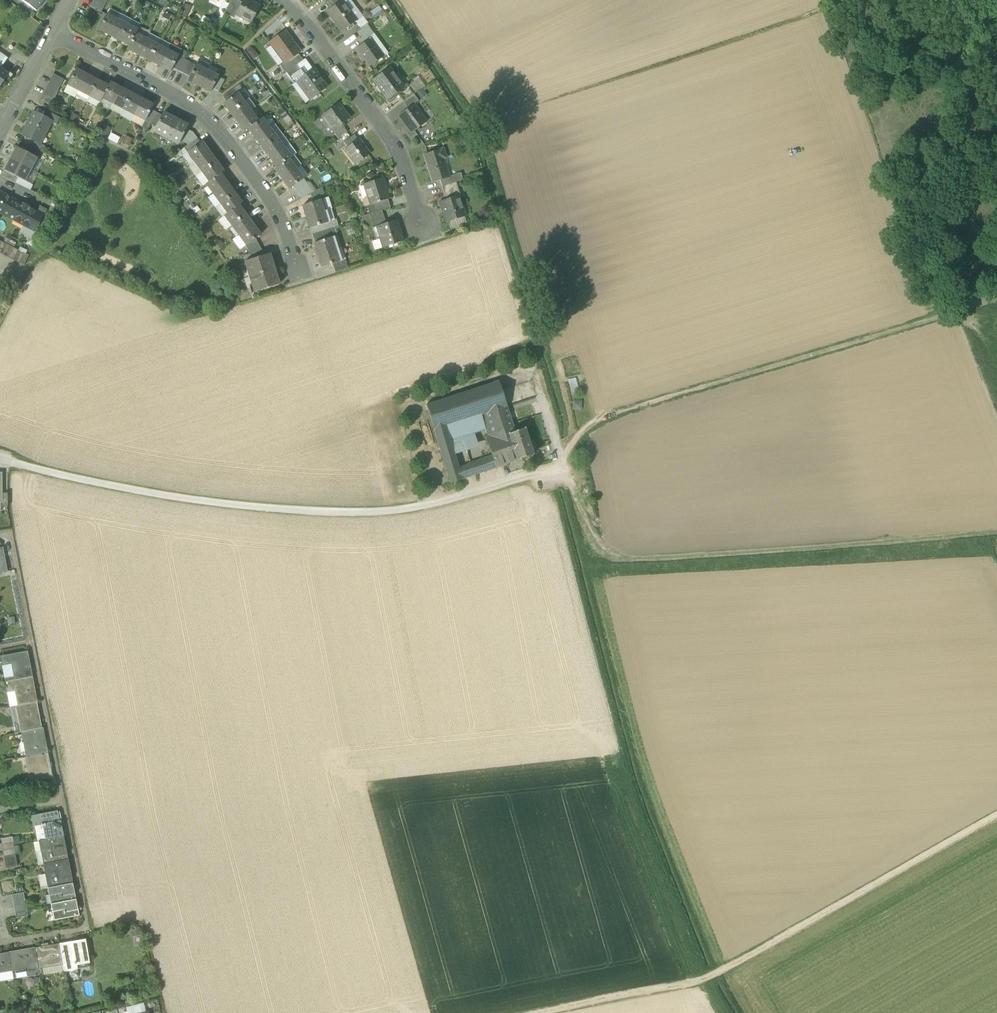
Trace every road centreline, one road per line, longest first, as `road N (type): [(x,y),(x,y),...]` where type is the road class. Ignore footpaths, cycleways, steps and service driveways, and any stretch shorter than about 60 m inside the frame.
road 1 (track): [(536,1012),(707,980),(996,817)]
road 2 (track): [(558,463),(598,539),(614,554),(647,558),(996,532)]
road 3 (track): [(558,463),(594,420),(933,320)]
road 4 (residential): [(52,33),(200,111),(269,200),(295,264)]
road 5 (residential): [(285,0),(394,142),(421,223)]

